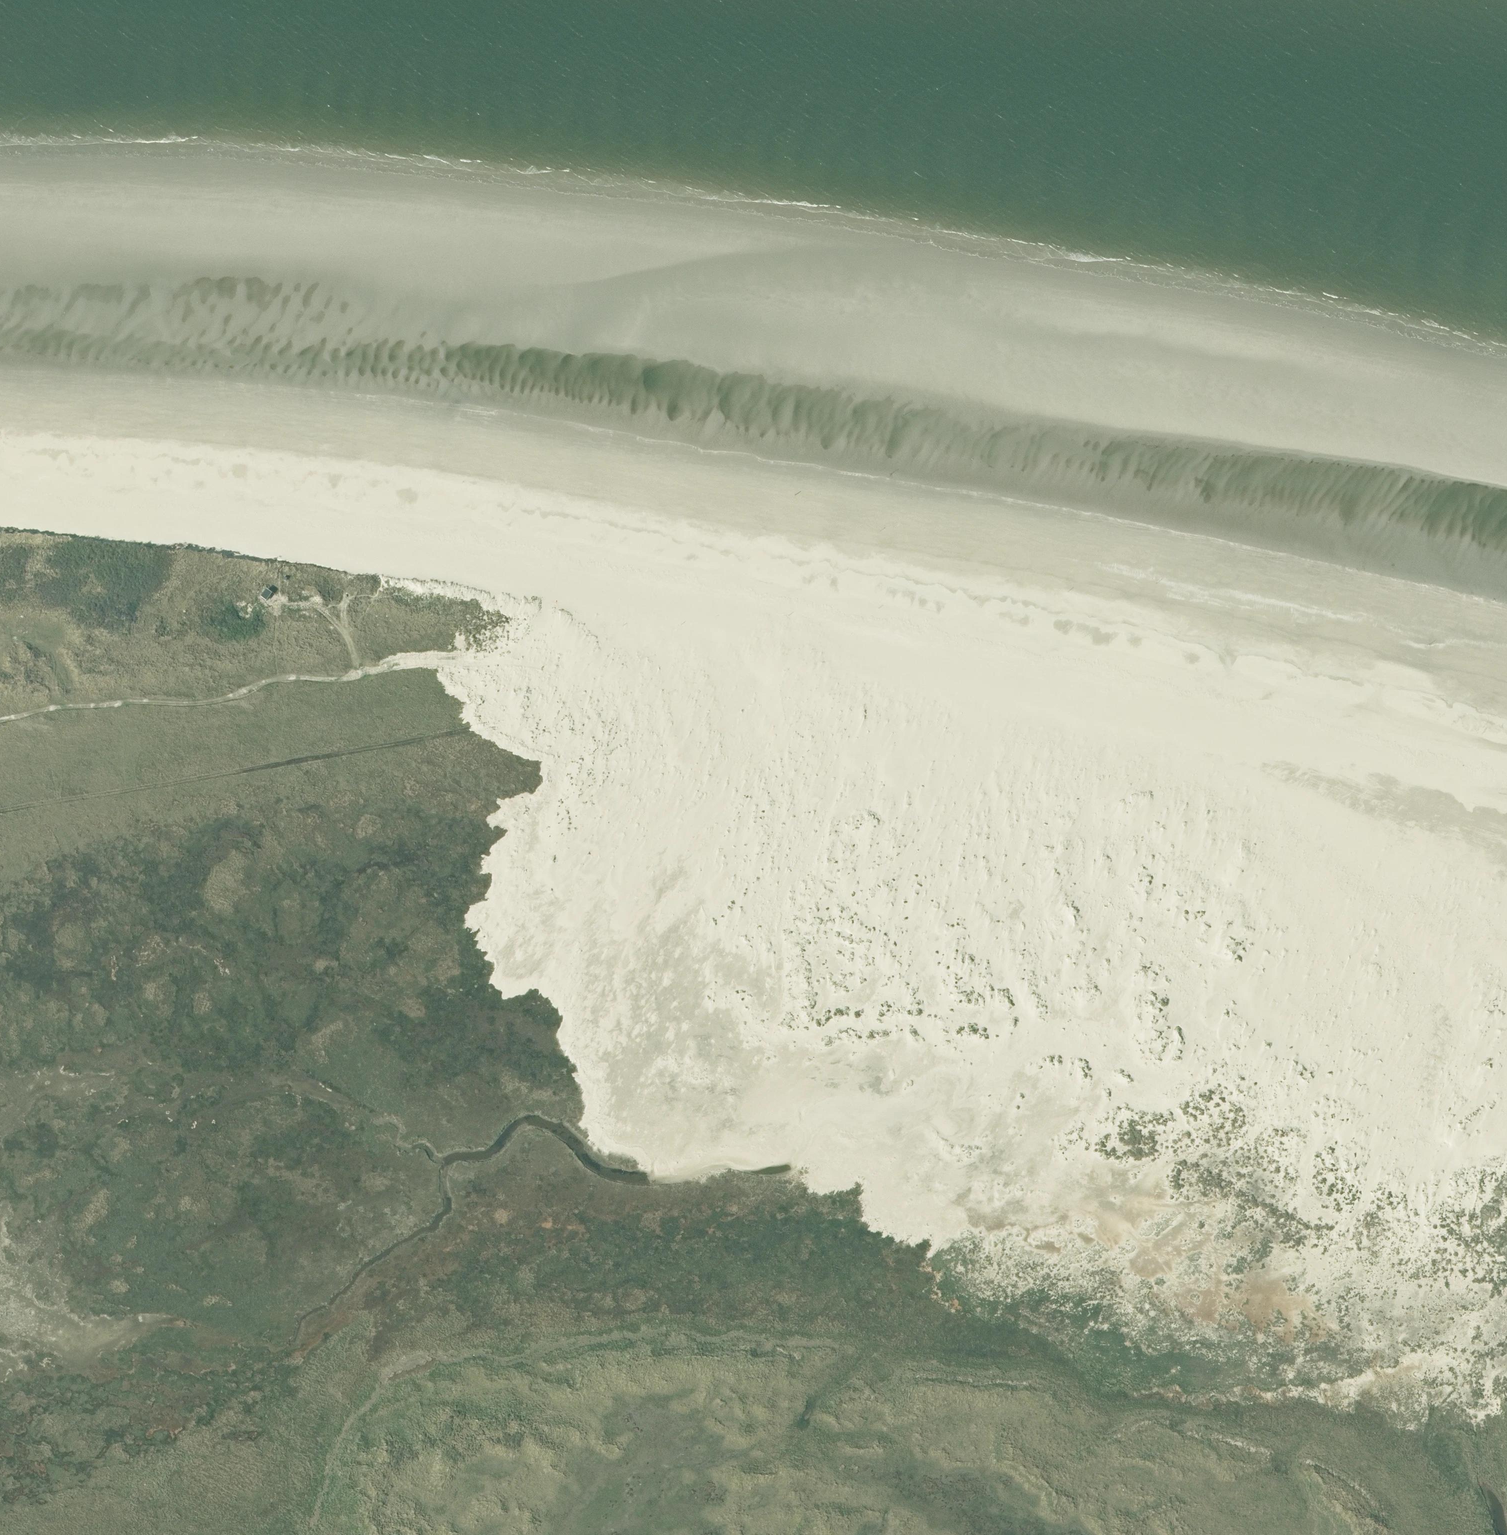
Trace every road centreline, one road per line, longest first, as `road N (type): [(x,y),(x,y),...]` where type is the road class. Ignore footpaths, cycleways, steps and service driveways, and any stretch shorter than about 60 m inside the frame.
road 1 (track): [(672,467),(879,578),(346,684),(124,704),(0,728)]
road 2 (track): [(672,467),(543,431),(166,491),(0,497)]

